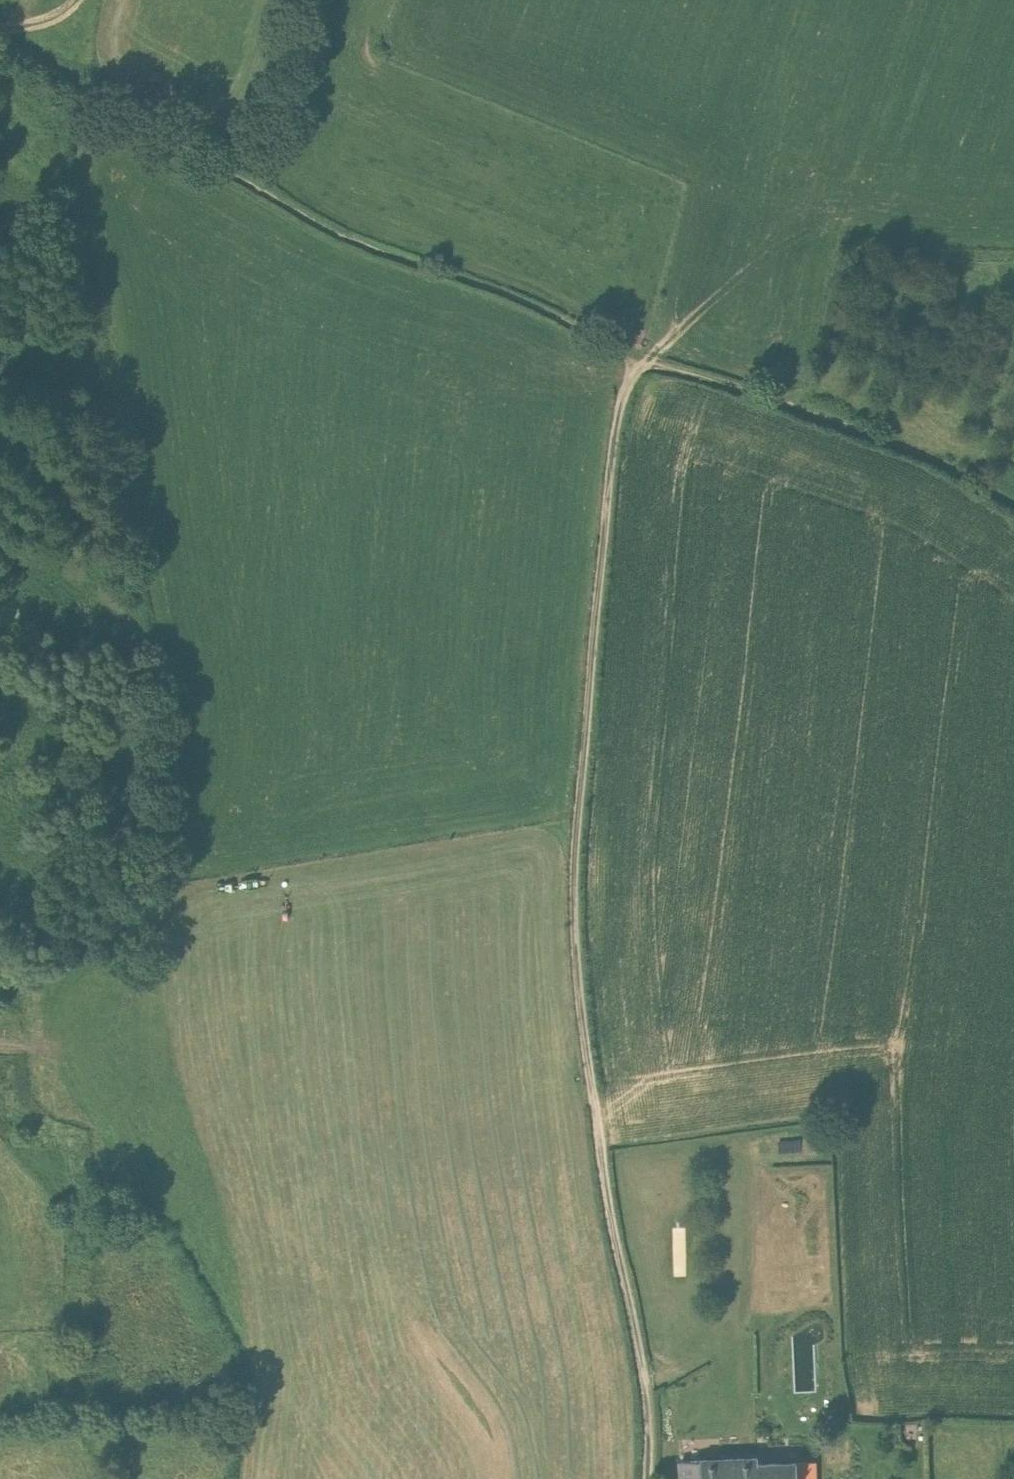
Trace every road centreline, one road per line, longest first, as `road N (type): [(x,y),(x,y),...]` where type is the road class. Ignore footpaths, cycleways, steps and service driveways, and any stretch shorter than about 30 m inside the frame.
road 1 (track): [(648,1478),(645,1387),(596,1123),(574,892),(614,453),(637,360)]
road 2 (track): [(637,360),(905,449),(1013,508)]

